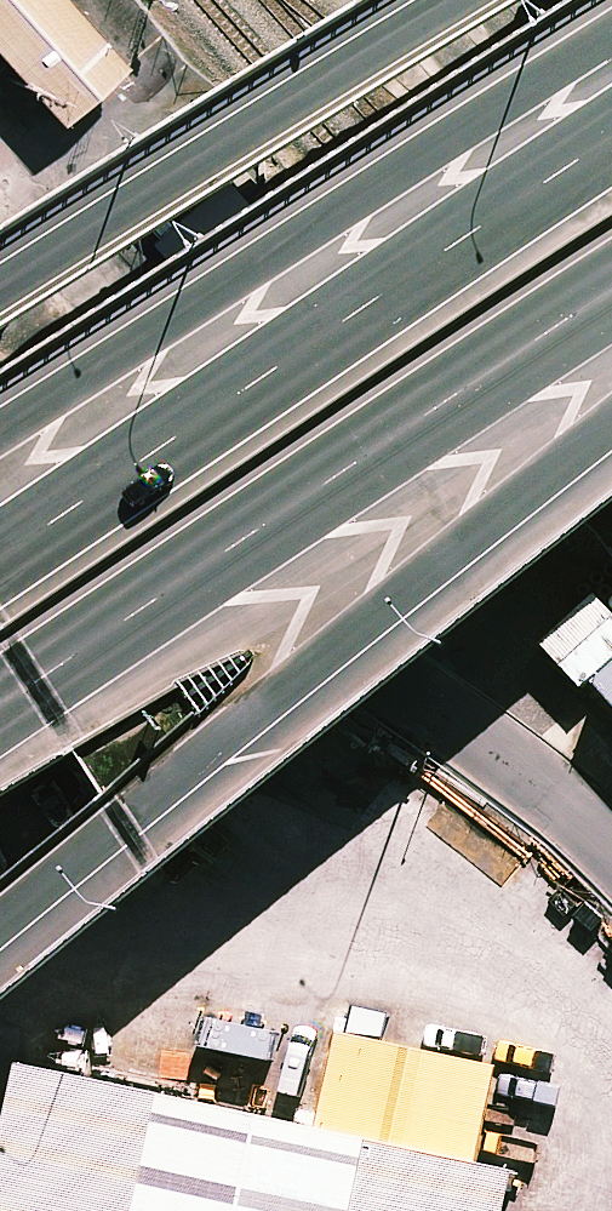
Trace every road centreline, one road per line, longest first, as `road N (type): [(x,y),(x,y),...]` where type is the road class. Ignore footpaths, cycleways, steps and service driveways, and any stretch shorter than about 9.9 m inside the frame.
road 1 (trunk): [(611,444),(0,939)]
road 2 (unclassified): [(0,436),(443,726),(611,863)]
road 3 (trunk): [(0,553),(611,140)]
road 4 (trunk): [(611,309),(0,707)]
road 5 (trunk): [(0,413),(611,56)]
road 6 (trunk): [(0,305),(461,0)]

